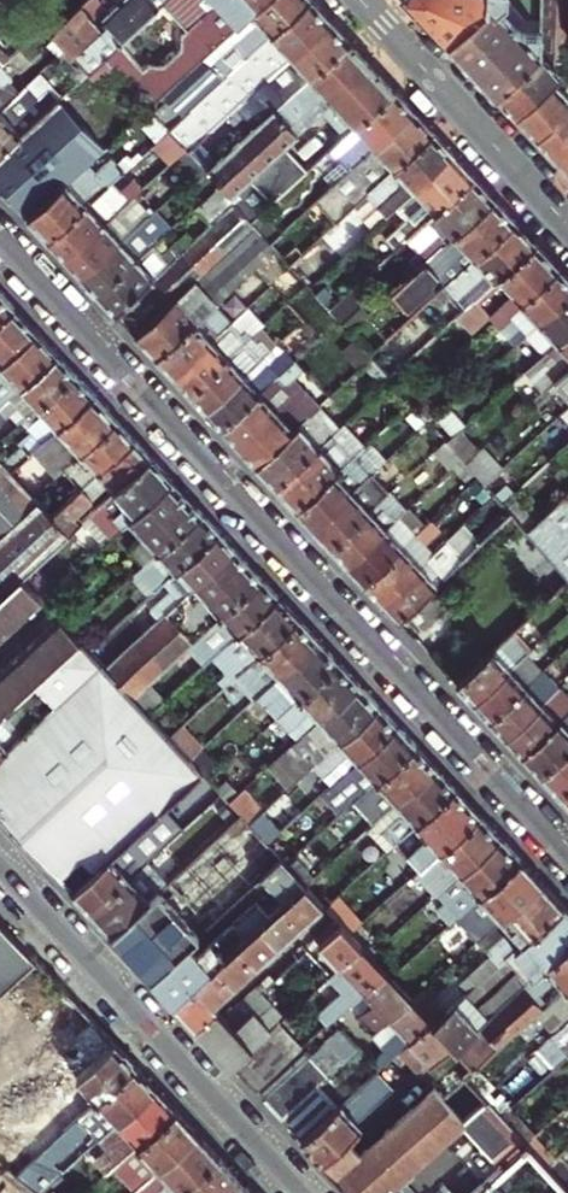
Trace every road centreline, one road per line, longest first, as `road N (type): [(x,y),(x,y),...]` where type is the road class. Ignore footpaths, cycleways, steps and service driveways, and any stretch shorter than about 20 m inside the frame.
road 1 (residential): [(0,243),(567,863)]
road 2 (tertiary): [(361,0),(567,224)]
road 3 (residential): [(300,1192),(170,1052)]
road 4 (residential): [(124,1005),(0,866)]
road 5 (residential): [(170,1052),(302,926)]
road 6 (residential): [(124,1005),(243,895)]

